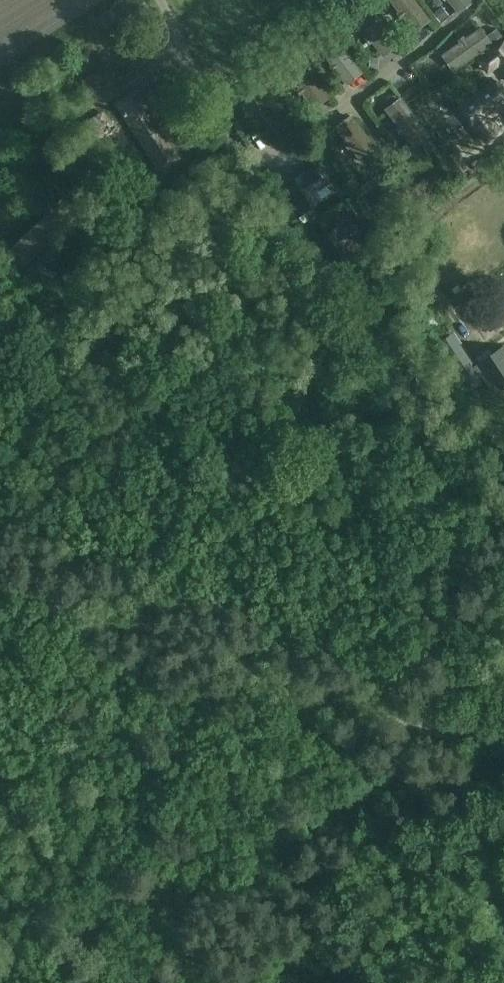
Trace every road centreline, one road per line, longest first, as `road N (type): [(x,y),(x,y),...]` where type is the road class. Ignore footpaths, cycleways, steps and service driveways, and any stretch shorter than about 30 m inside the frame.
road 1 (track): [(503,610),(197,754),(59,858),(0,871)]
road 2 (track): [(503,582),(352,331)]
road 3 (track): [(503,163),(438,211),(425,240),(427,276),(472,343)]
road 4 (unclassified): [(435,38),(250,166)]
road 5 (unclassified): [(352,331),(250,166)]
road 6 (unclassified): [(250,166),(154,0)]

